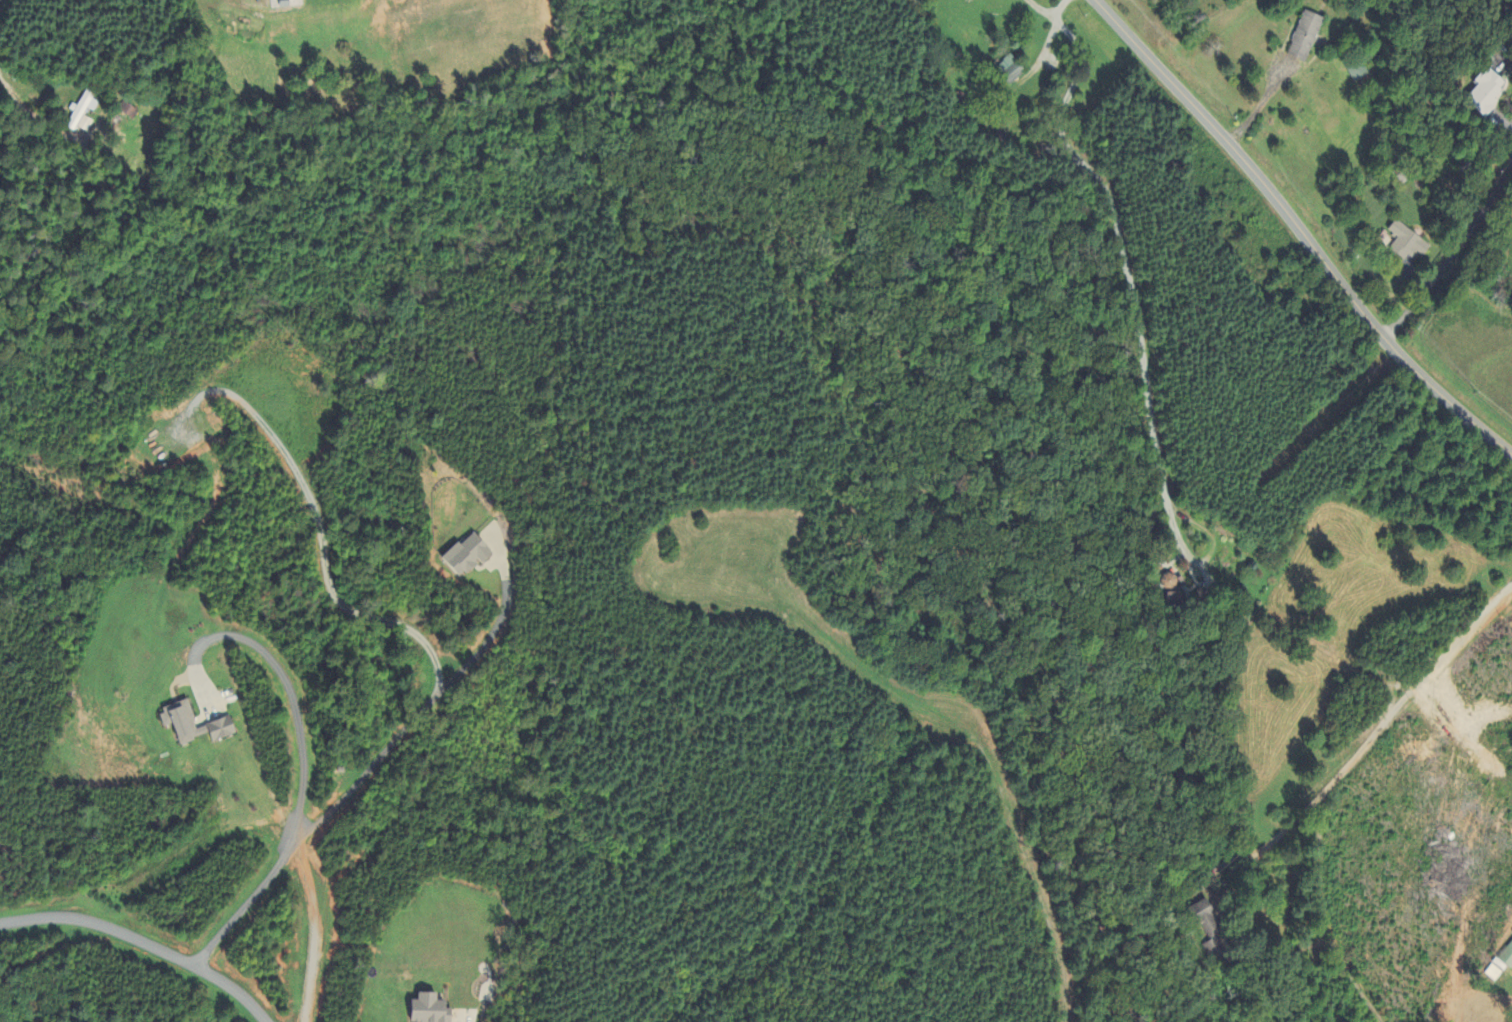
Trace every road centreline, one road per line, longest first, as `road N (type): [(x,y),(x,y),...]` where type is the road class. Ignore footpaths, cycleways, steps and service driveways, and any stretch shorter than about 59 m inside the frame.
road 1 (tertiary): [(1096,0),(1256,174),(1385,341),(1511,453)]
road 2 (residential): [(0,925),(60,920),(104,927),(203,967),(269,1021)]

